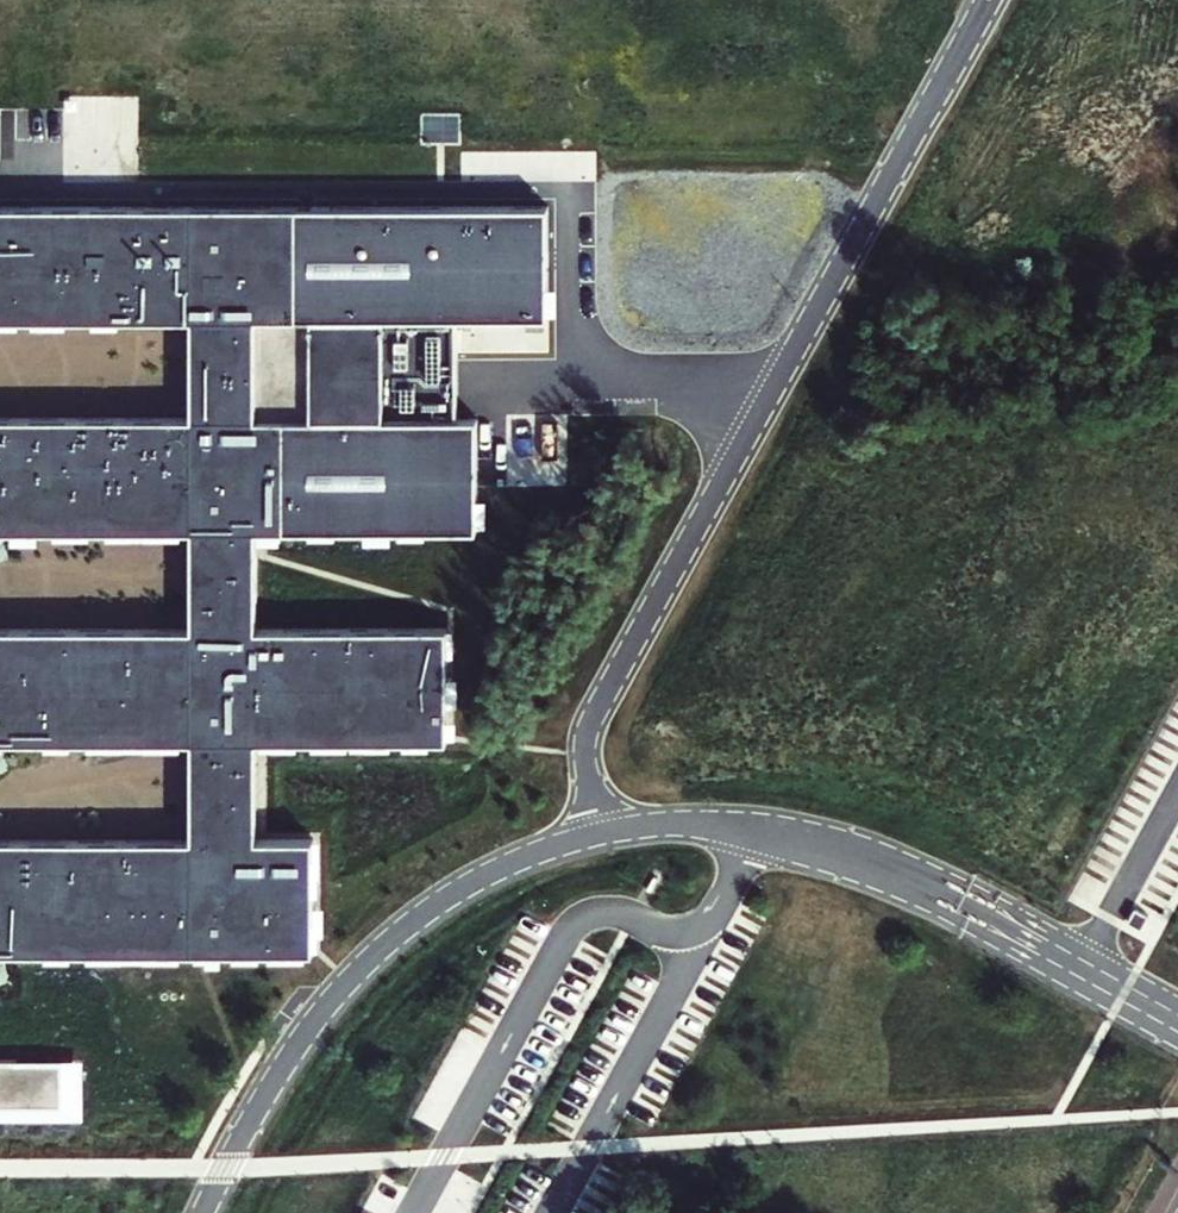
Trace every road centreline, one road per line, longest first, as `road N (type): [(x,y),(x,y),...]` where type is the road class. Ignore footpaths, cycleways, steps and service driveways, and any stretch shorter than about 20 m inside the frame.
road 1 (residential): [(205,1212),(311,1028),(394,940),(437,907),(538,854),(627,830),(737,824),(842,842),(939,881),(1177,1008)]

